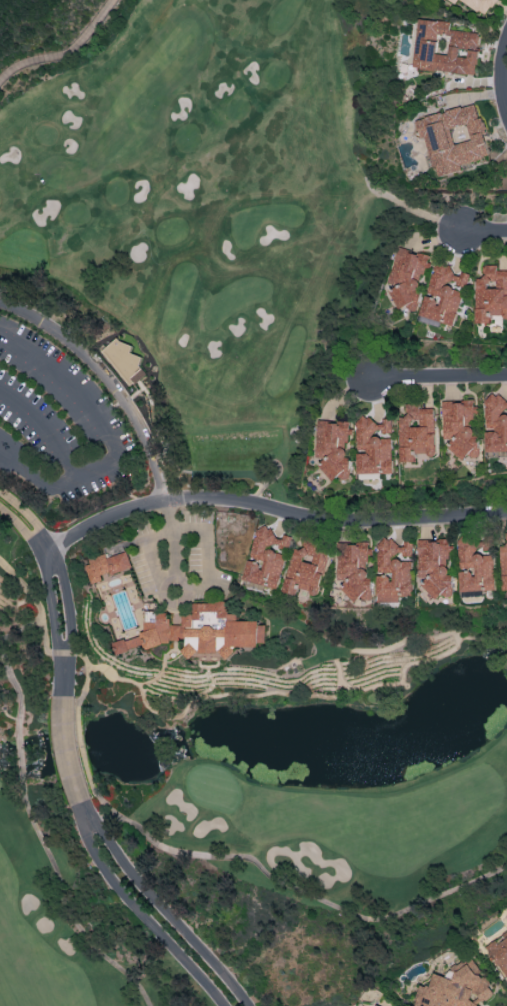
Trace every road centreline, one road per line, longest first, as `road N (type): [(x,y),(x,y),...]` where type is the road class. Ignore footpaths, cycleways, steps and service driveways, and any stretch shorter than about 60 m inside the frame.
road 1 (residential): [(237,1005),(98,840),(72,773),(63,634),(46,552)]
road 2 (residential): [(46,552),(95,522),(164,499),(236,500),(314,520),(434,530),(506,523)]
road 3 (residential): [(506,374),(374,380)]

